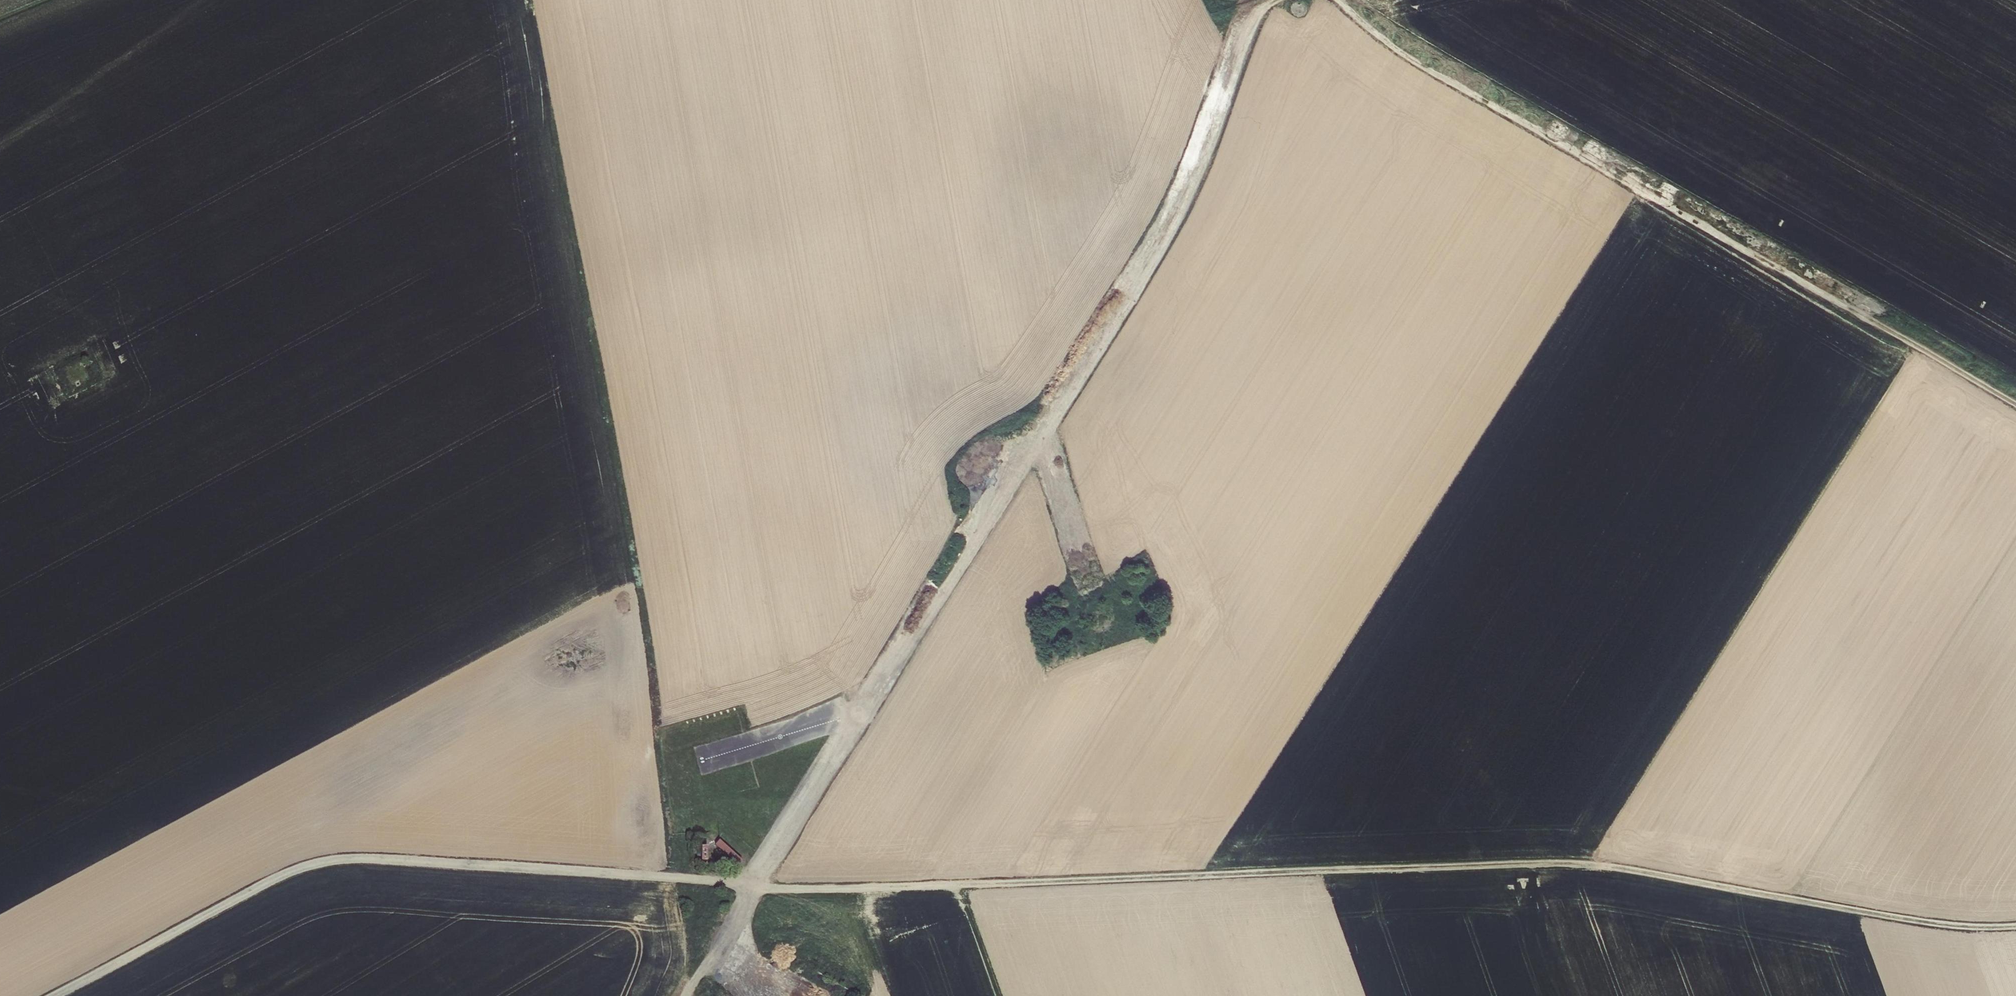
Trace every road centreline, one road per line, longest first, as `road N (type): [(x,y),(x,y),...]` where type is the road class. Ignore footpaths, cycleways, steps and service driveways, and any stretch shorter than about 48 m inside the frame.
road 1 (track): [(754,890),(1583,863),(1927,923),(2015,927)]
road 2 (track): [(1281,0),(1255,12),(1183,192),(754,890)]
road 3 (track): [(2015,400),(1433,72),(1337,0)]
road 4 (track): [(55,995),(266,885),(330,861),(680,879),(754,890)]
road 5 (track): [(696,995),(754,890)]

